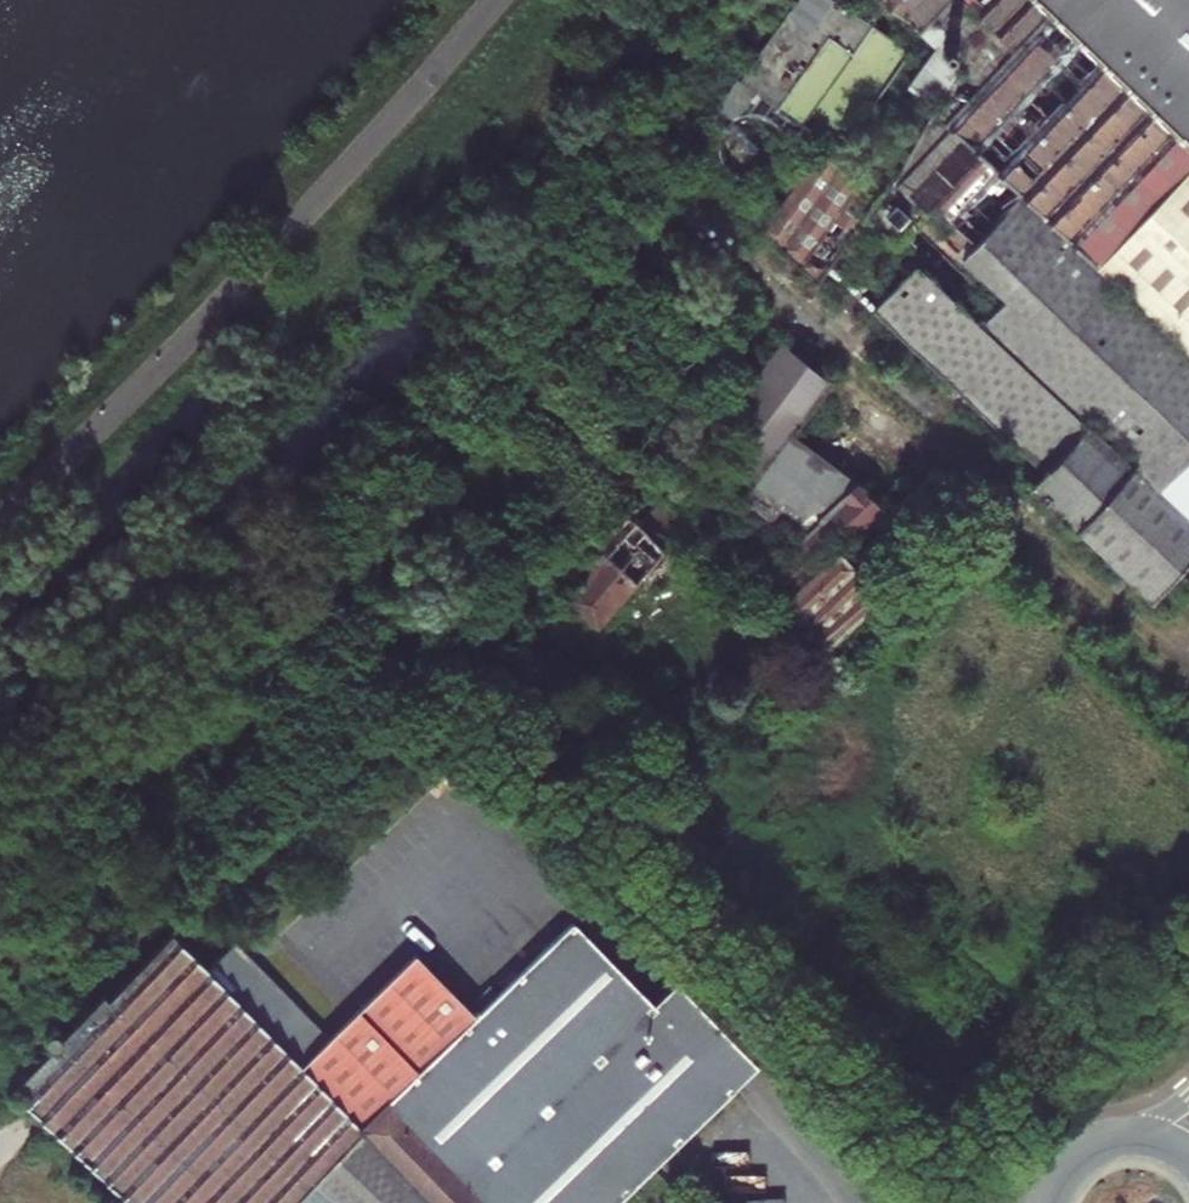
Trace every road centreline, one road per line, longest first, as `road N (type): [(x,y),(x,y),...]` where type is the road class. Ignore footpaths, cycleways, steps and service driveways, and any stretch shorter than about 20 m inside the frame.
road 1 (unknown): [(0,518),(245,283),(491,0)]

